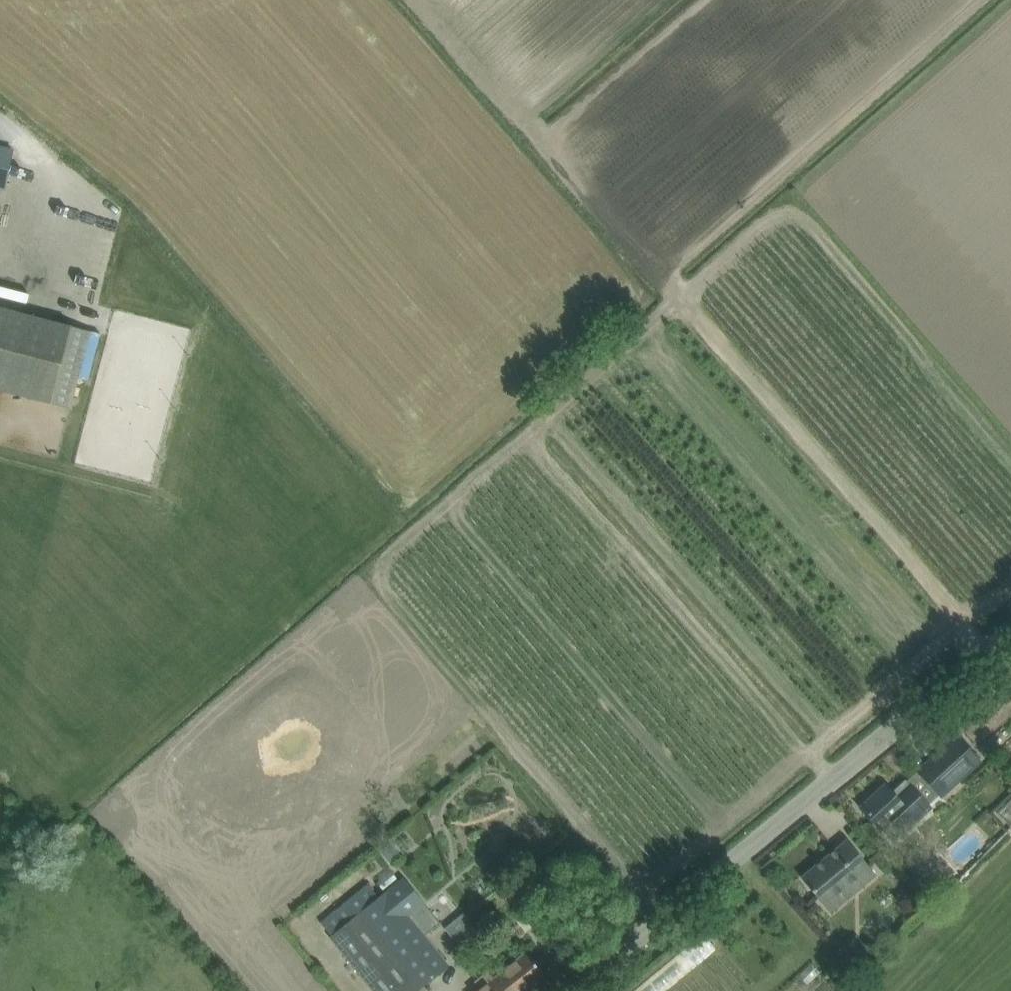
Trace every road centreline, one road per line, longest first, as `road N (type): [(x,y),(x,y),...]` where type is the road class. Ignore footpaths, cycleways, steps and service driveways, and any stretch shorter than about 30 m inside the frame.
road 1 (unclassified): [(594,990),(1010,642)]

